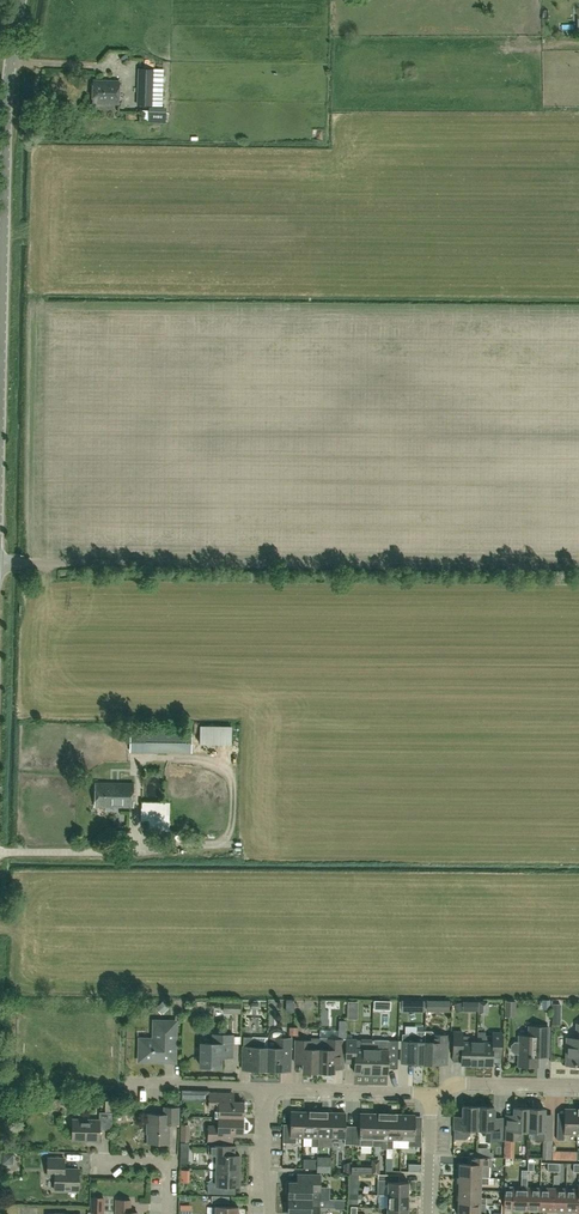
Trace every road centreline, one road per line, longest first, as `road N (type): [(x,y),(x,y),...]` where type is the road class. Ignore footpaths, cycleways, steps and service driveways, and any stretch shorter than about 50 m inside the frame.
road 1 (unknown): [(0,939),(57,939),(90,925),(578,920)]
road 2 (unclassified): [(0,407),(7,85),(19,0)]
road 3 (residential): [(434,1095),(267,1089)]
road 4 (residential): [(578,1086),(459,1082),(434,1095)]
road 5 (residential): [(267,1089),(134,1085)]
road 6 (residential): [(271,1213),(267,1089)]

